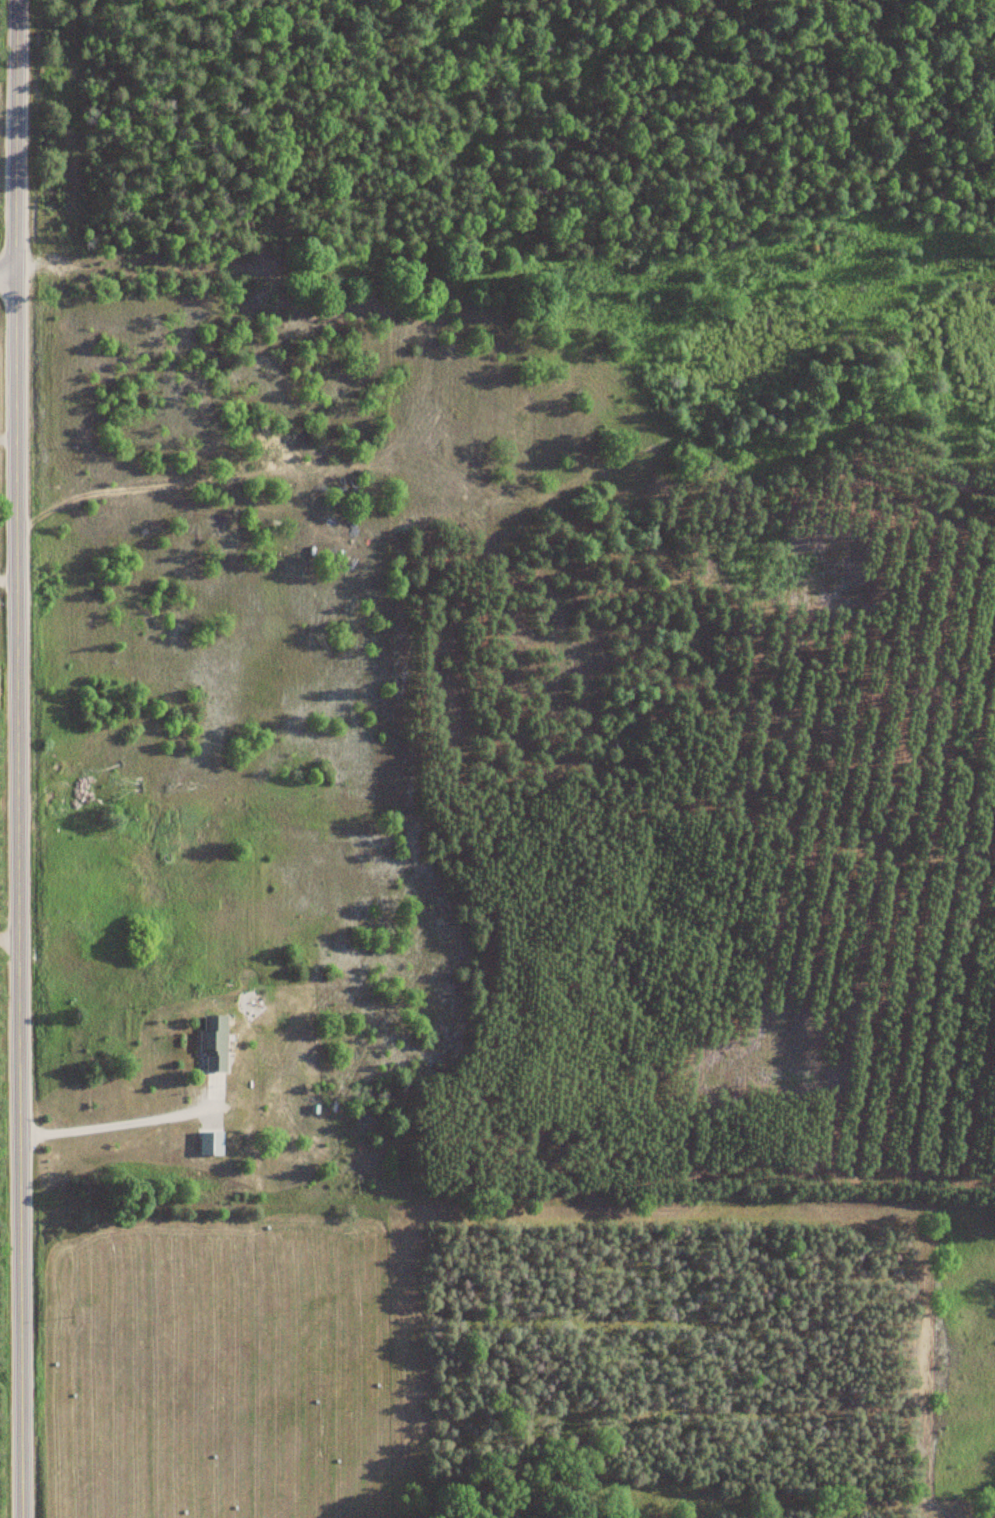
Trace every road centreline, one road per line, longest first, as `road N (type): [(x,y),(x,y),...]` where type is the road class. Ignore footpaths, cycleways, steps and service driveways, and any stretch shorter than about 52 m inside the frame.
road 1 (residential): [(15,274),(21,1517)]
road 2 (residential): [(16,0),(15,274)]

